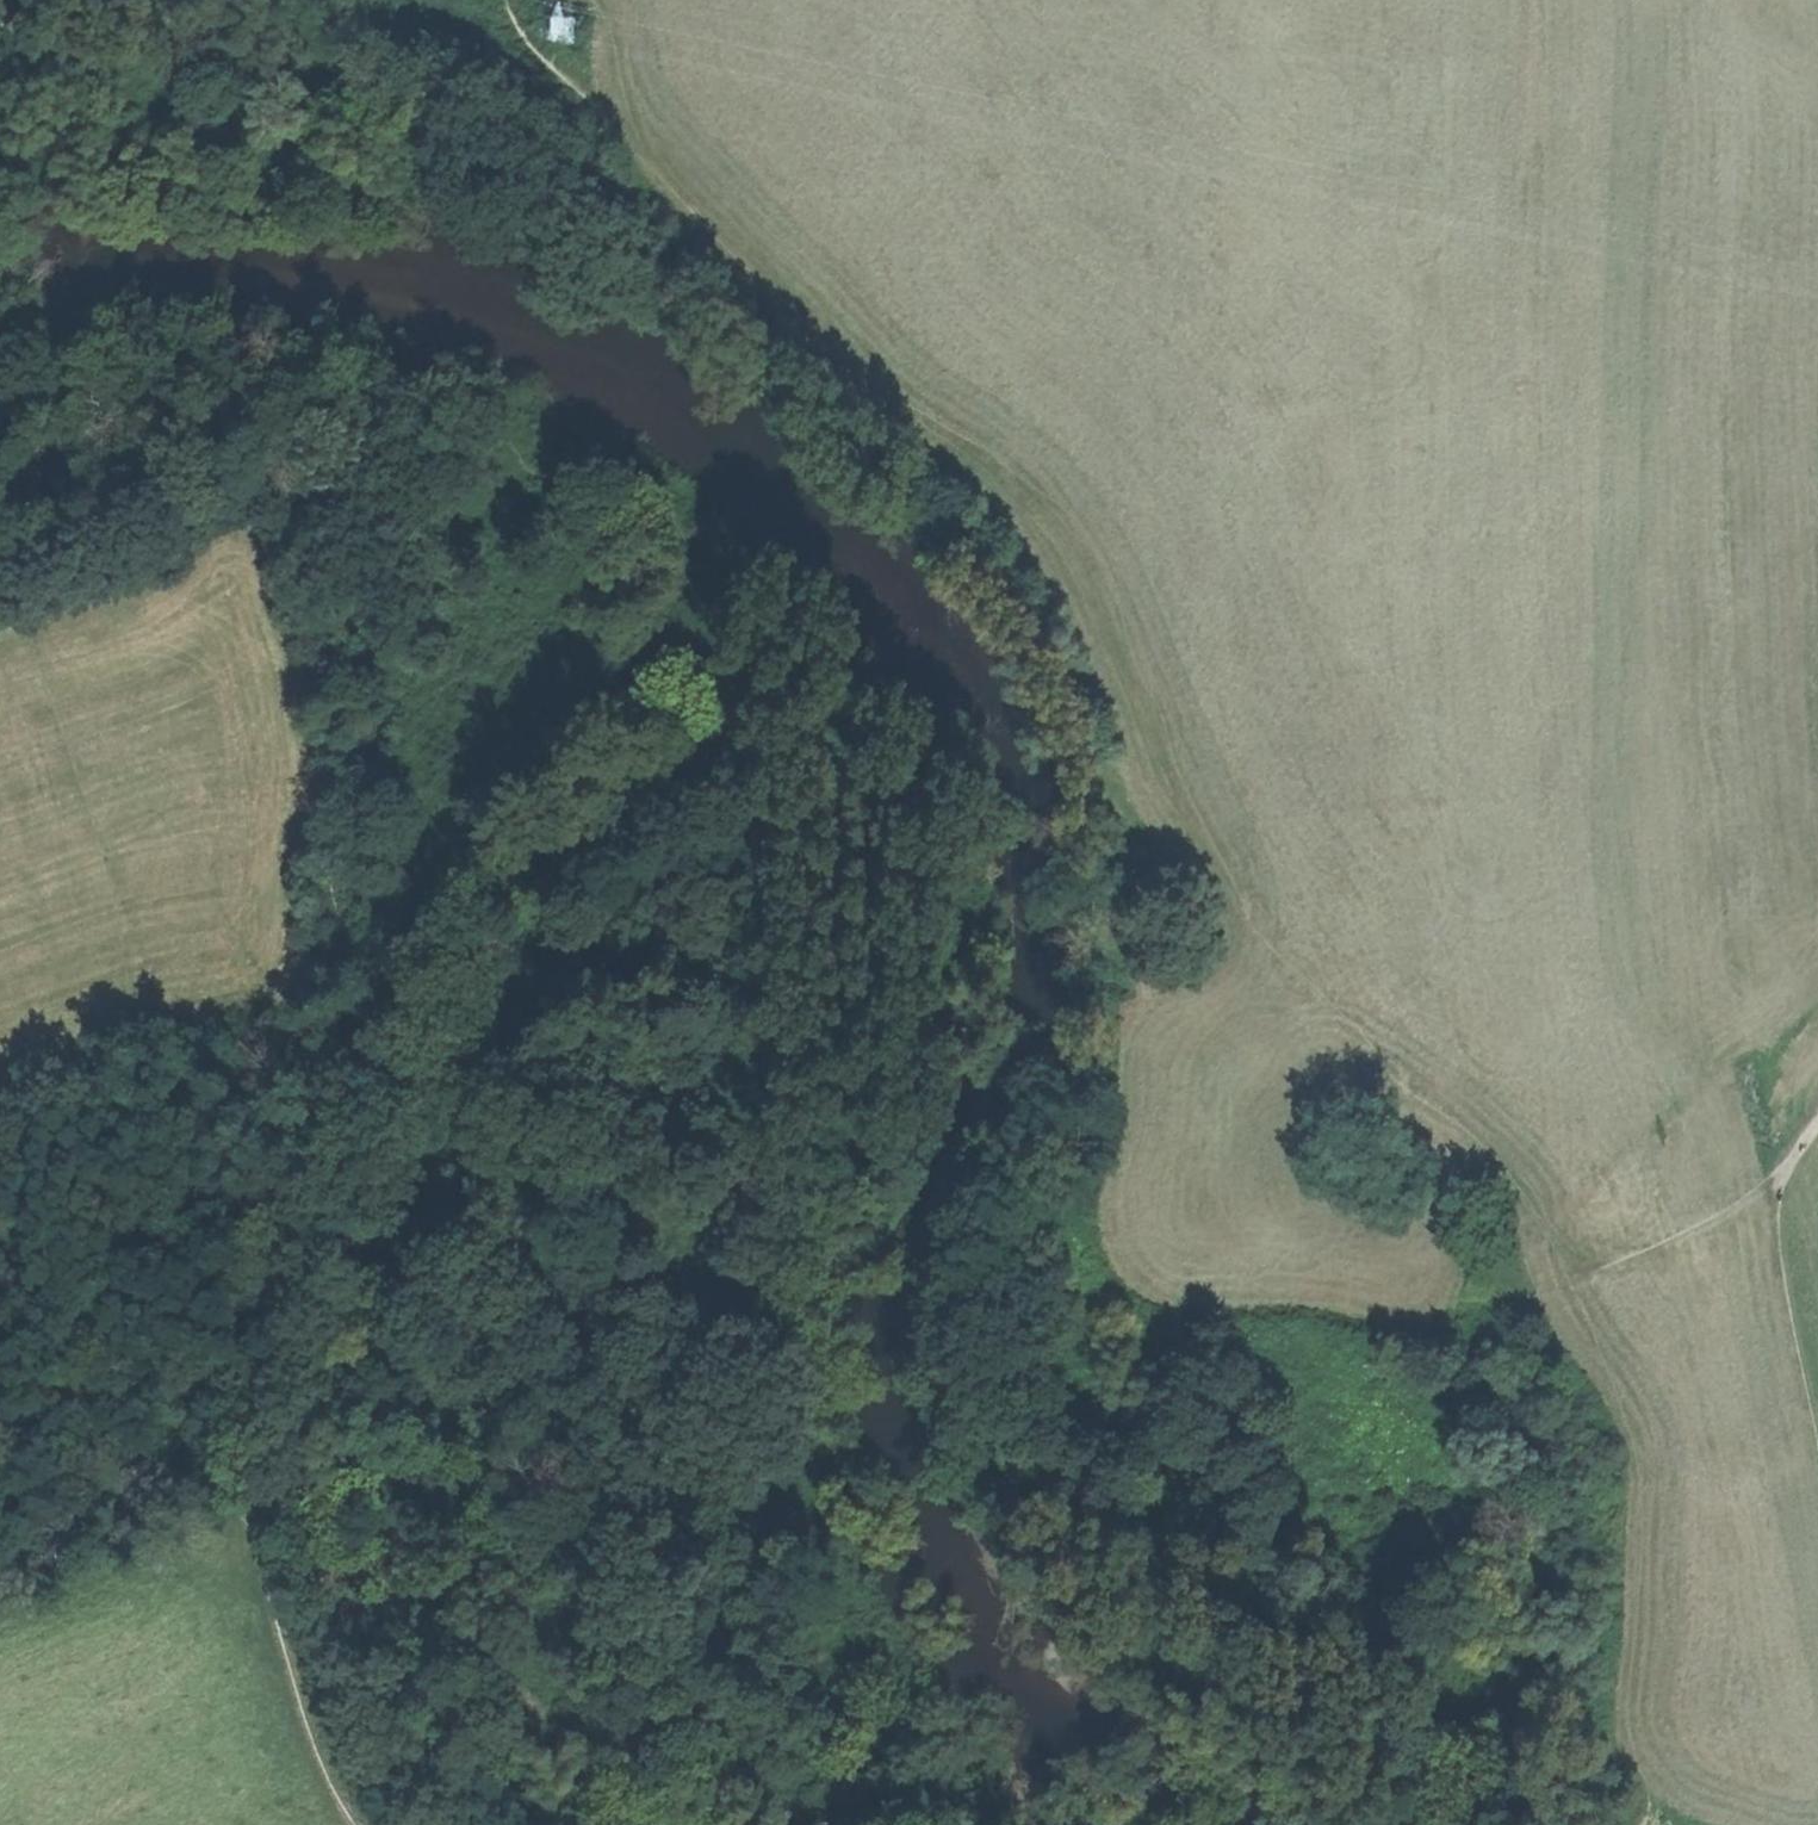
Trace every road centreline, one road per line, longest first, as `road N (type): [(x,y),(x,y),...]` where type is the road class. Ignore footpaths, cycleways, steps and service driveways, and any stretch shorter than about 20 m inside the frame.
road 1 (track): [(0,1142),(57,1112),(110,1106),(156,1120),(212,1173),(226,1228),(246,1492),(261,1565),(314,1747),(338,1795),(369,1824)]
road 2 (track): [(1817,1123),(1779,1181),(1774,1233),(1817,1454)]
road 3 (track): [(1779,1181),(1698,1231),(1557,1288)]

